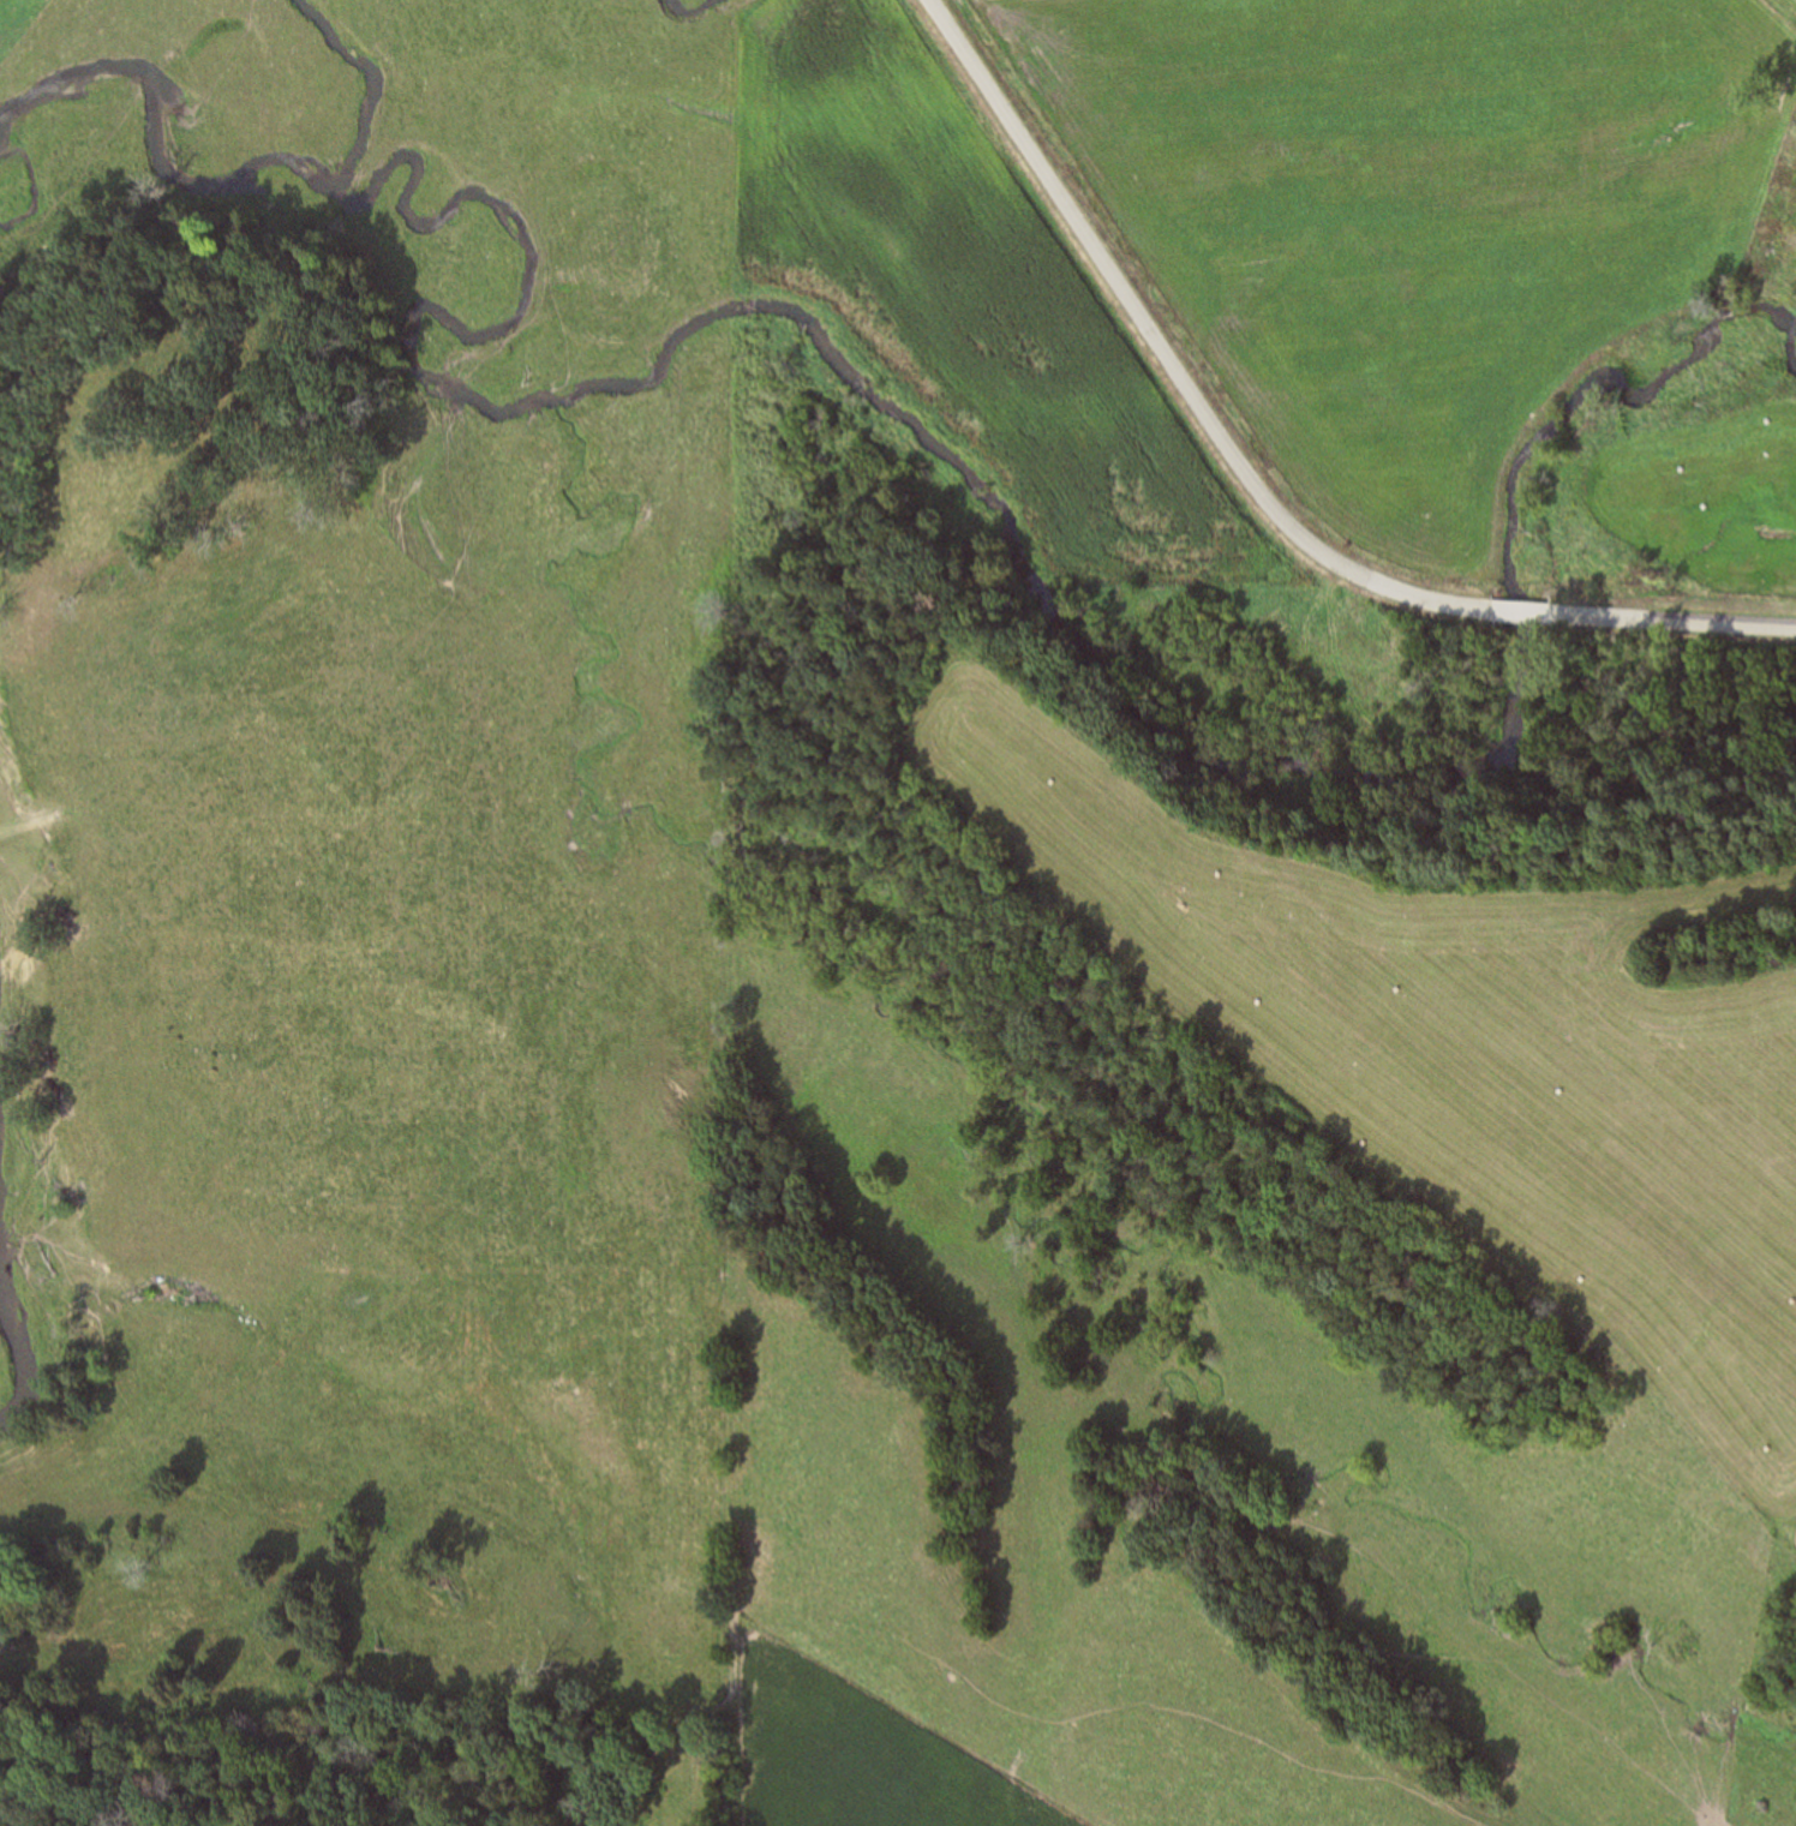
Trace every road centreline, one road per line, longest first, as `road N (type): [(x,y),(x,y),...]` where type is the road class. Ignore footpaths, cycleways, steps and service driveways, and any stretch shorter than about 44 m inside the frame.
road 1 (residential): [(1513,616),(1373,586),(1333,564),(1265,505),(926,0)]
road 2 (residential): [(1795,629),(1551,617)]

